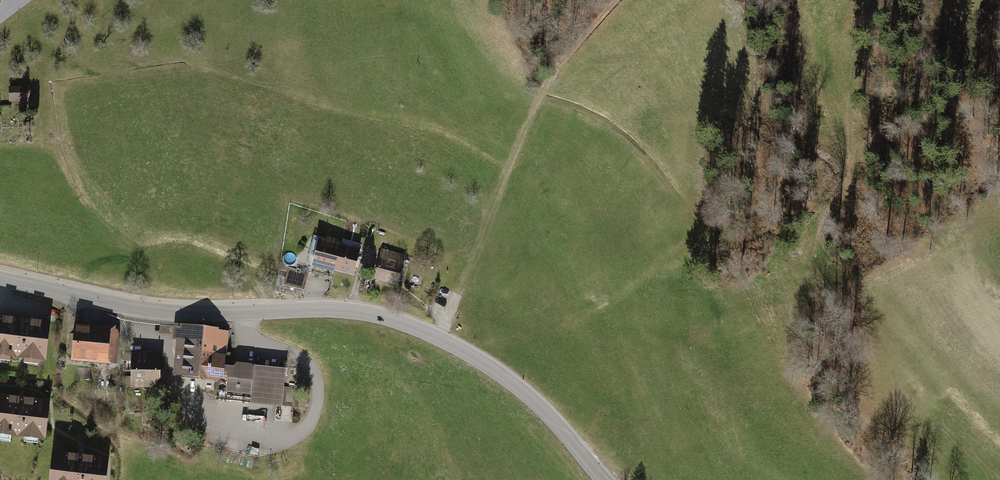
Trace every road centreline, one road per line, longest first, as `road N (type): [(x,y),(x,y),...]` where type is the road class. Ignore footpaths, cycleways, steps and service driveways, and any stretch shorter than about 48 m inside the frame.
road 1 (tertiary): [(603,479),(510,382),(437,337),(382,317),(167,312),(0,278)]
road 2 (track): [(437,337),(534,108),(546,100),(616,132),(686,209)]

